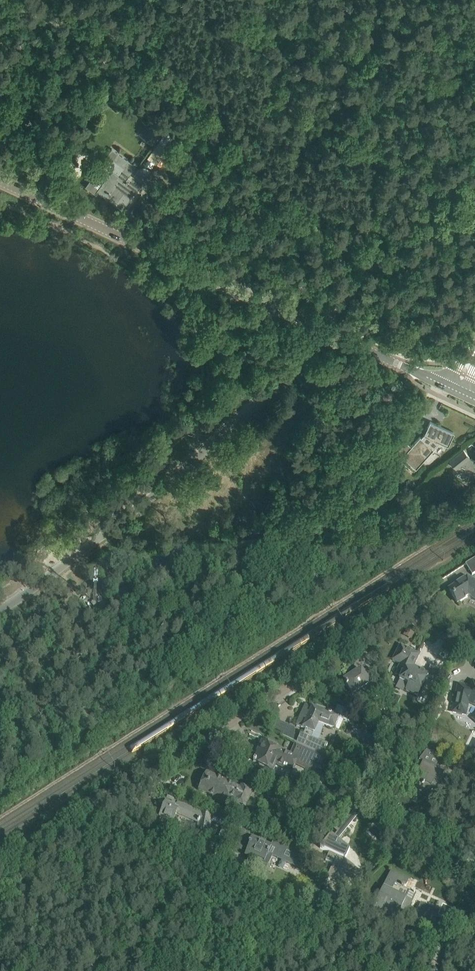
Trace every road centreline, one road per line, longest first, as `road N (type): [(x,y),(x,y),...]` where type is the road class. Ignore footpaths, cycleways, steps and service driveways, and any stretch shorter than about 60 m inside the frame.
road 1 (unclassified): [(0,610),(178,473),(325,330)]
road 2 (residential): [(138,779),(394,621),(412,621),(474,652)]
road 3 (secondary): [(325,330),(0,180)]
road 4 (residential): [(208,868),(430,970)]
road 5 (unclassified): [(138,779),(67,819),(0,884)]
road 6 (secondary): [(457,389),(325,330)]

